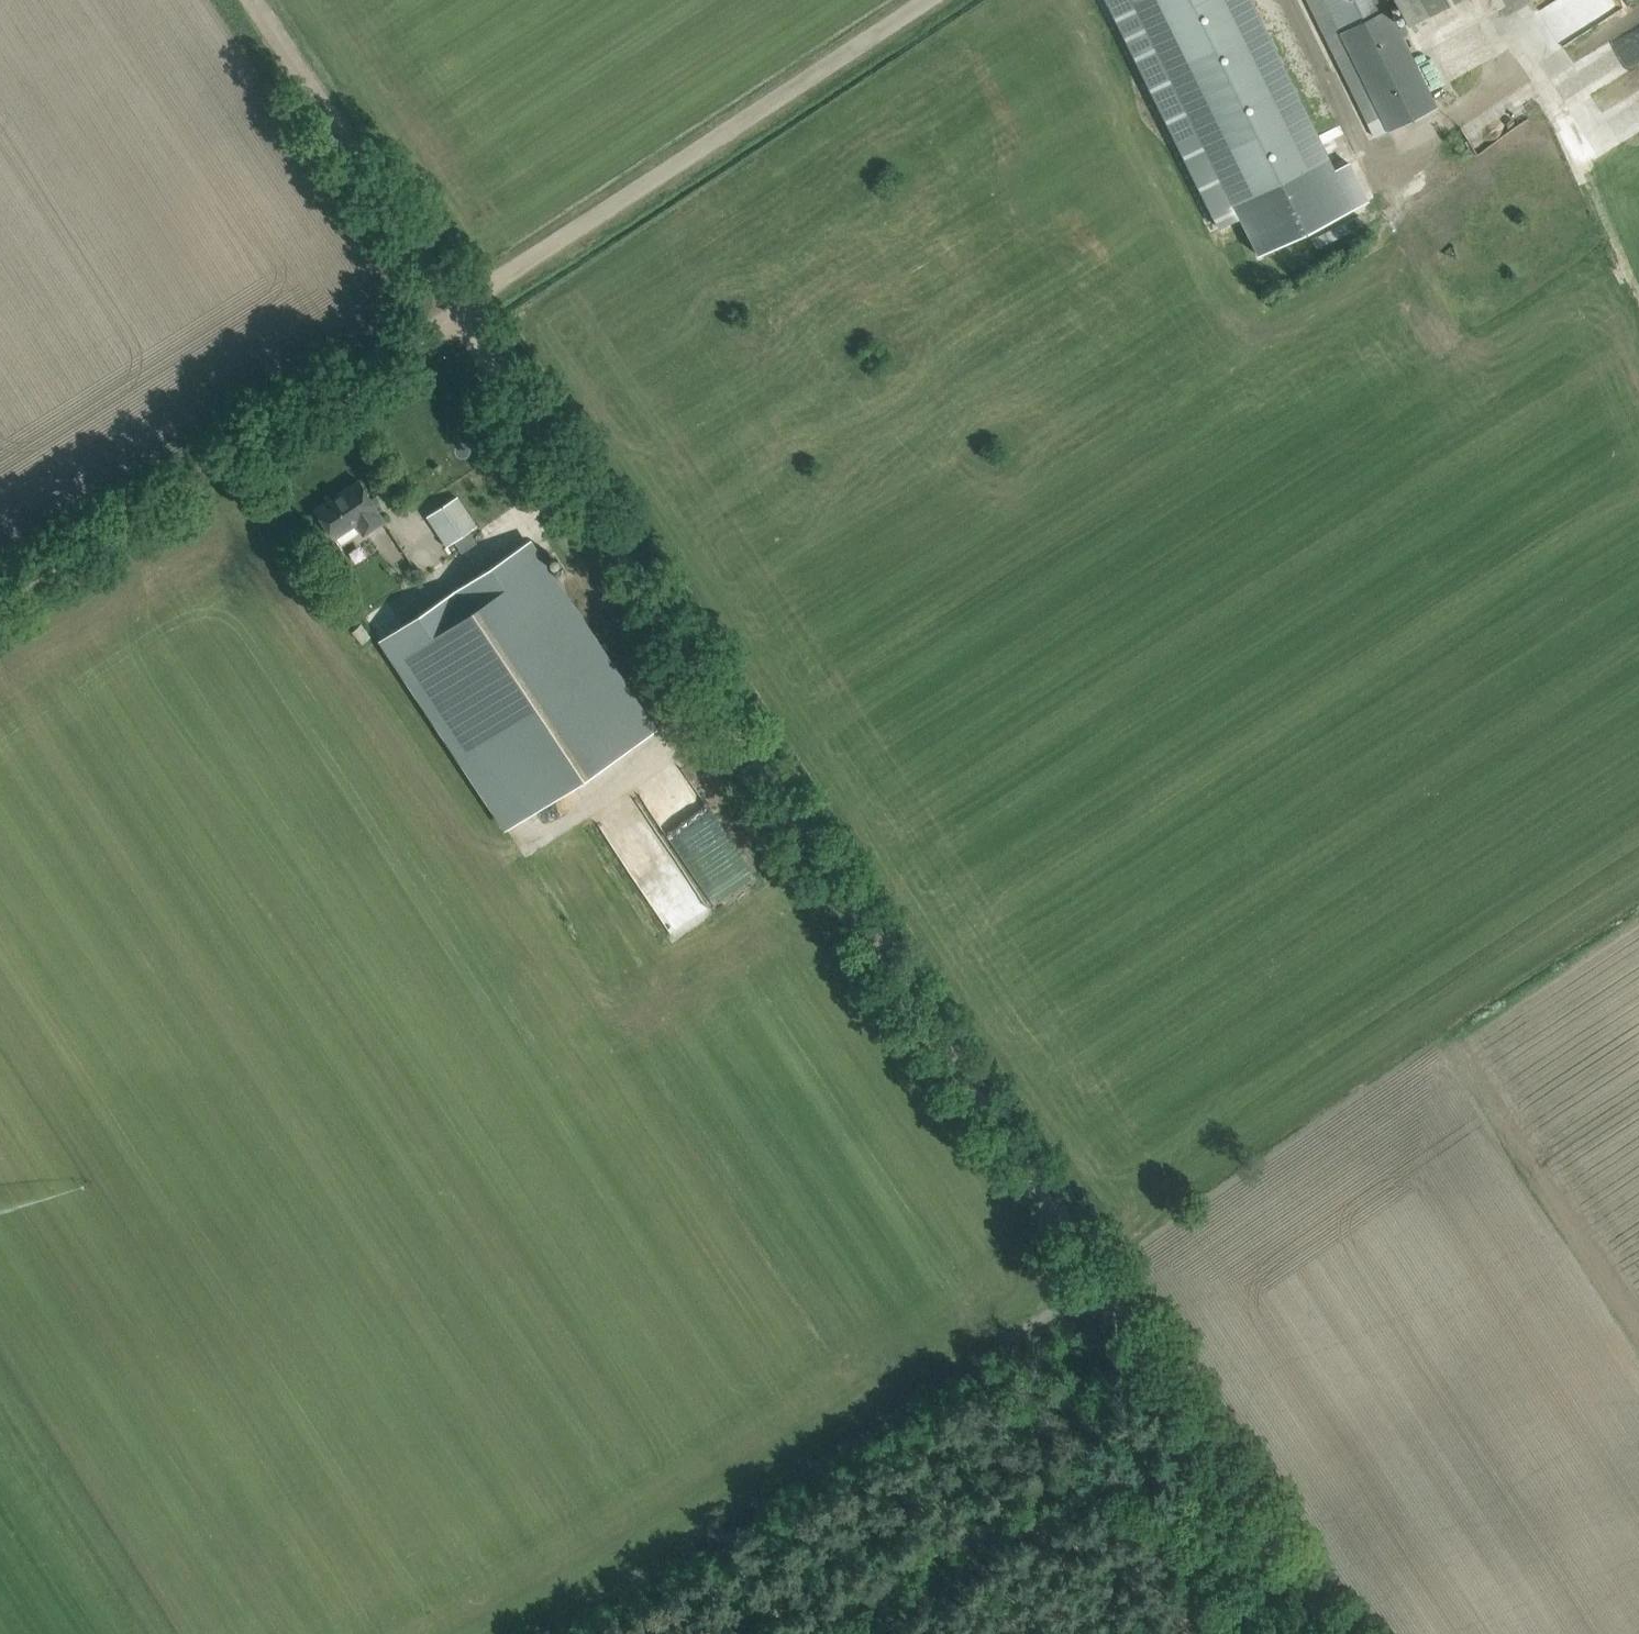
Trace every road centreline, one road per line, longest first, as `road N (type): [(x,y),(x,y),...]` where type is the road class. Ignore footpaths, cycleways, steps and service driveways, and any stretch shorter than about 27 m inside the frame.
road 1 (track): [(1321,1633),(446,314)]
road 2 (track): [(446,314),(937,0)]
road 3 (track): [(0,596),(446,314)]
road 4 (track): [(446,314),(243,0)]

